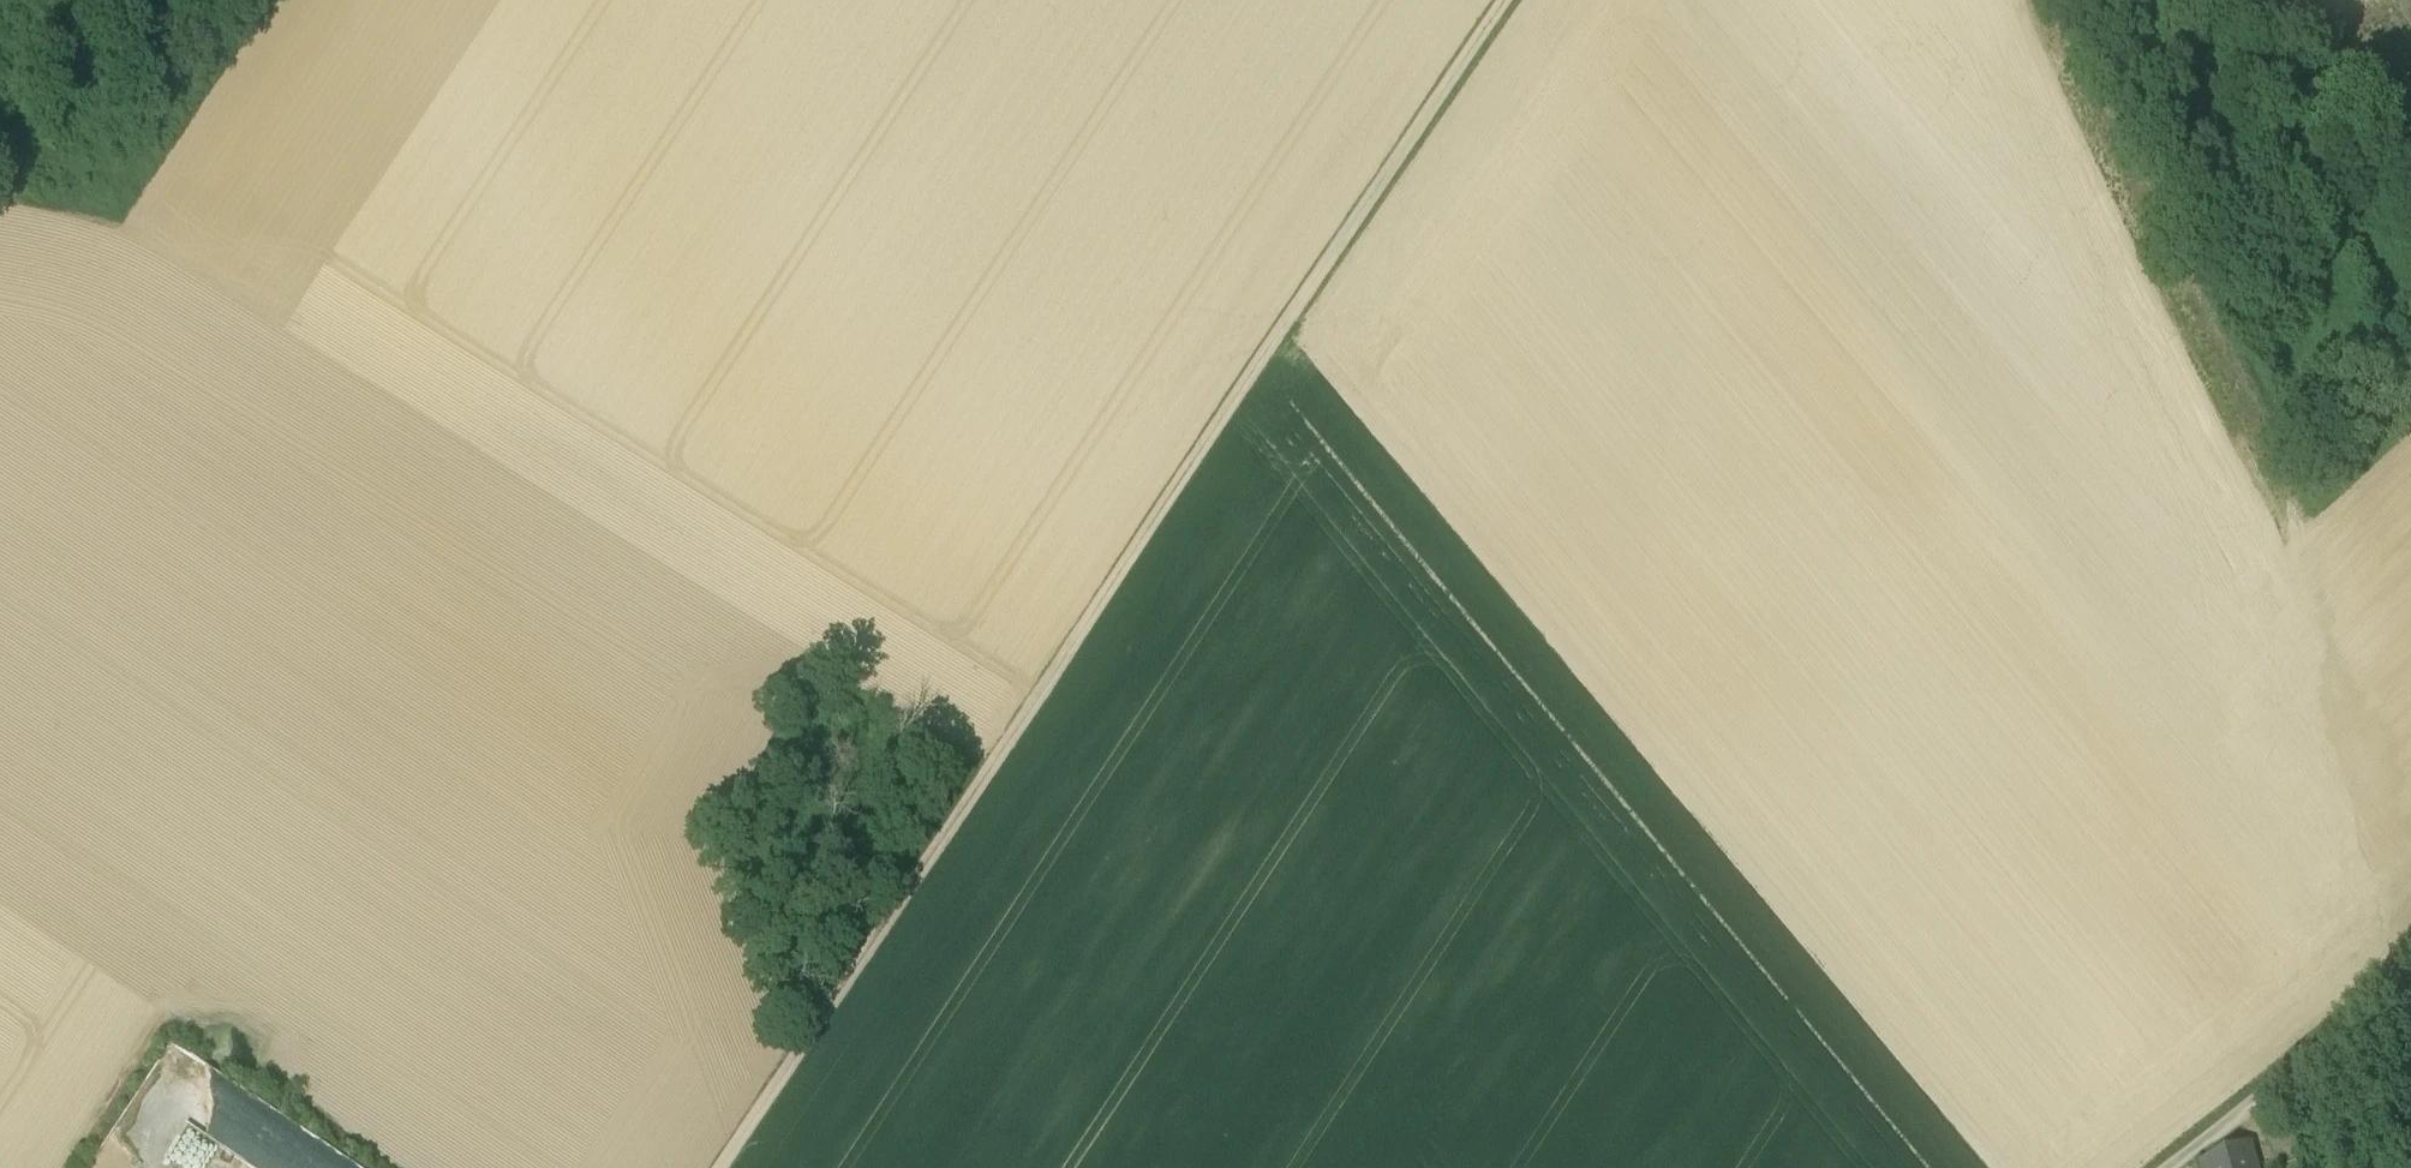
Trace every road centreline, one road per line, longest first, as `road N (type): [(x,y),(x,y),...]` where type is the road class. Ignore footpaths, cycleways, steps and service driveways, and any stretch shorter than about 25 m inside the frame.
road 1 (track): [(719,1167),(1507,0)]
road 2 (track): [(2168,1167),(2384,1005),(2410,975)]

